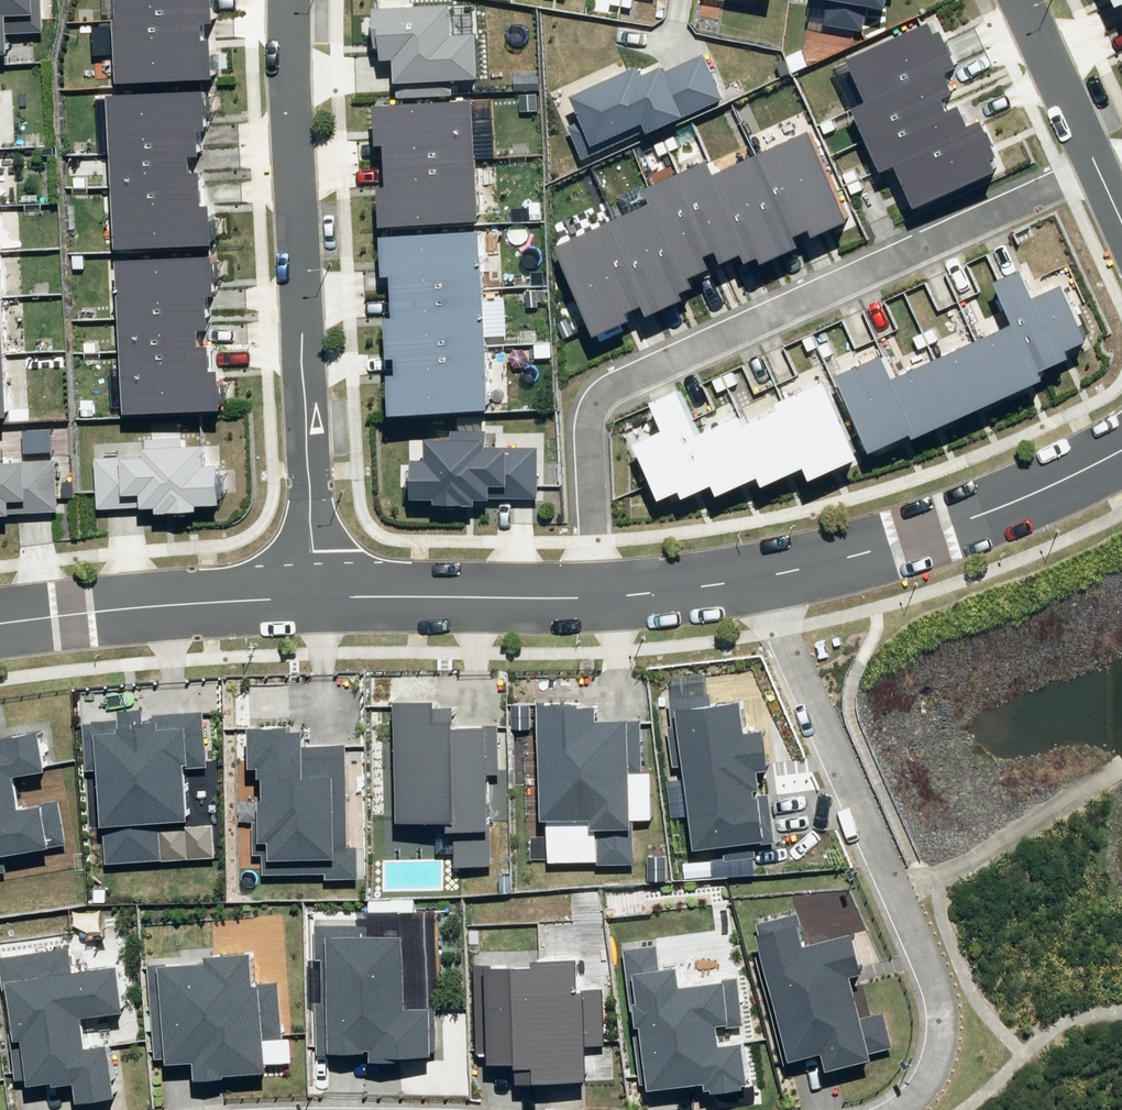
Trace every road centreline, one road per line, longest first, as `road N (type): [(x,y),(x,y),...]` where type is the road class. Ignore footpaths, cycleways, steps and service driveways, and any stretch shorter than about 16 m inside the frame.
road 1 (residential): [(578,591),(582,427),(598,393),(1097,168)]
road 2 (residential): [(761,576),(935,970),(945,1009),(932,1074),(889,1109)]
road 3 (residential): [(316,590),(292,0)]
road 4 (residential): [(1121,442),(989,500),(761,576)]
road 5 (residential): [(316,590),(0,618)]
road 6 (residential): [(578,591),(316,590)]
road 7 (track): [(1121,759),(987,846),(896,879)]
road 8 (residential): [(1097,168),(1019,0)]
road 9 (residential): [(761,576),(578,591)]

